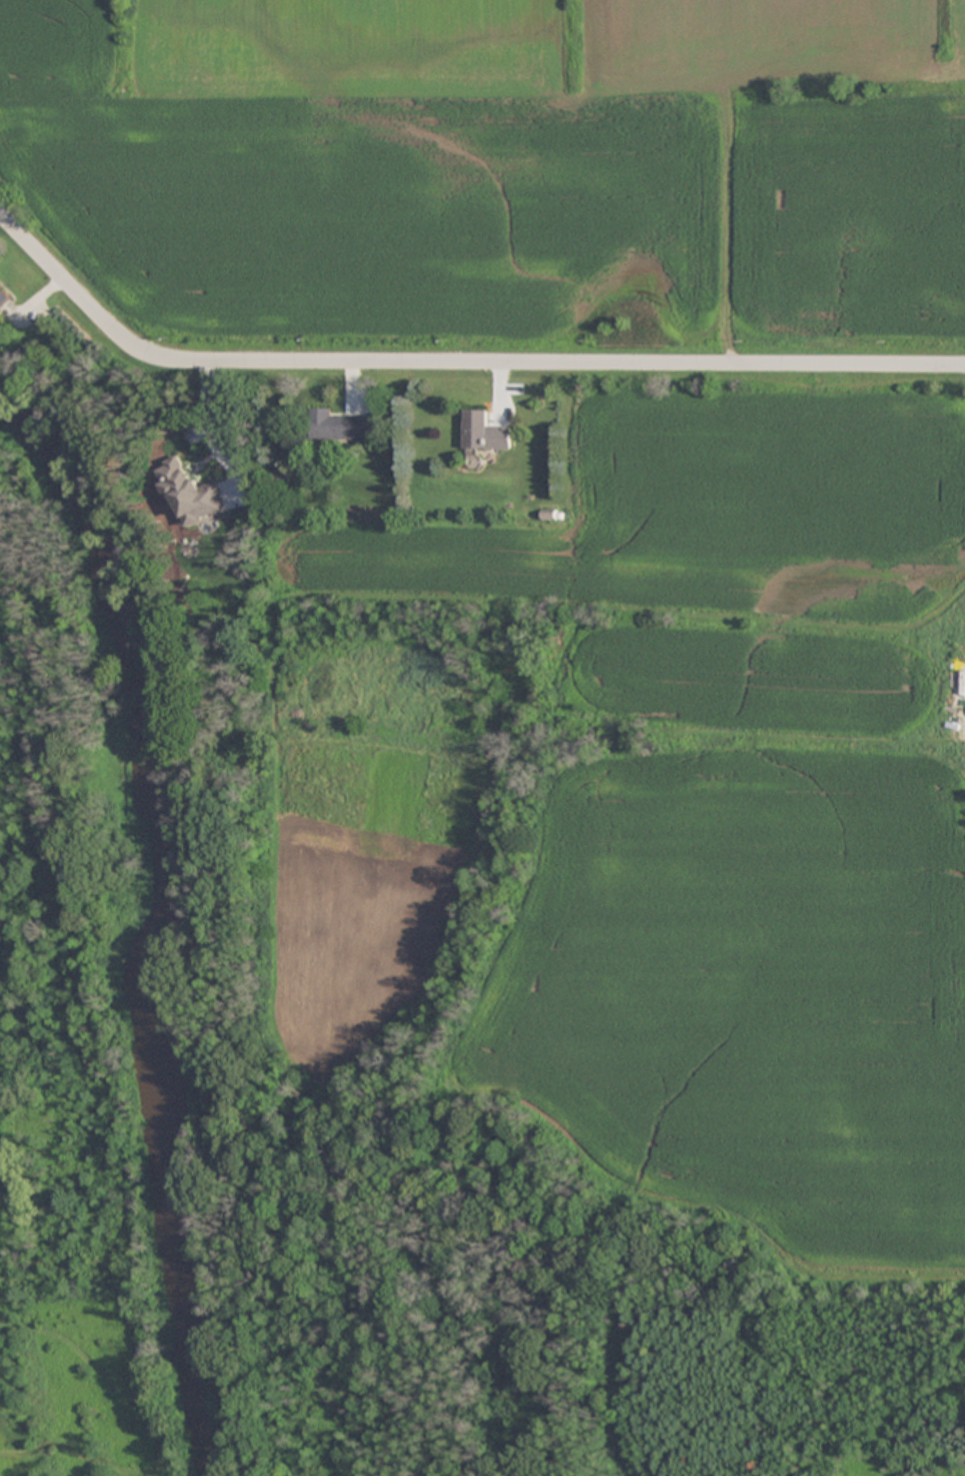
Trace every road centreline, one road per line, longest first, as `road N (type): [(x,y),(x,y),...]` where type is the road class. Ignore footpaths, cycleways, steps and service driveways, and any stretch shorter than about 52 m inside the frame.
road 1 (residential): [(964,358),(198,365),(129,346),(0,219)]

